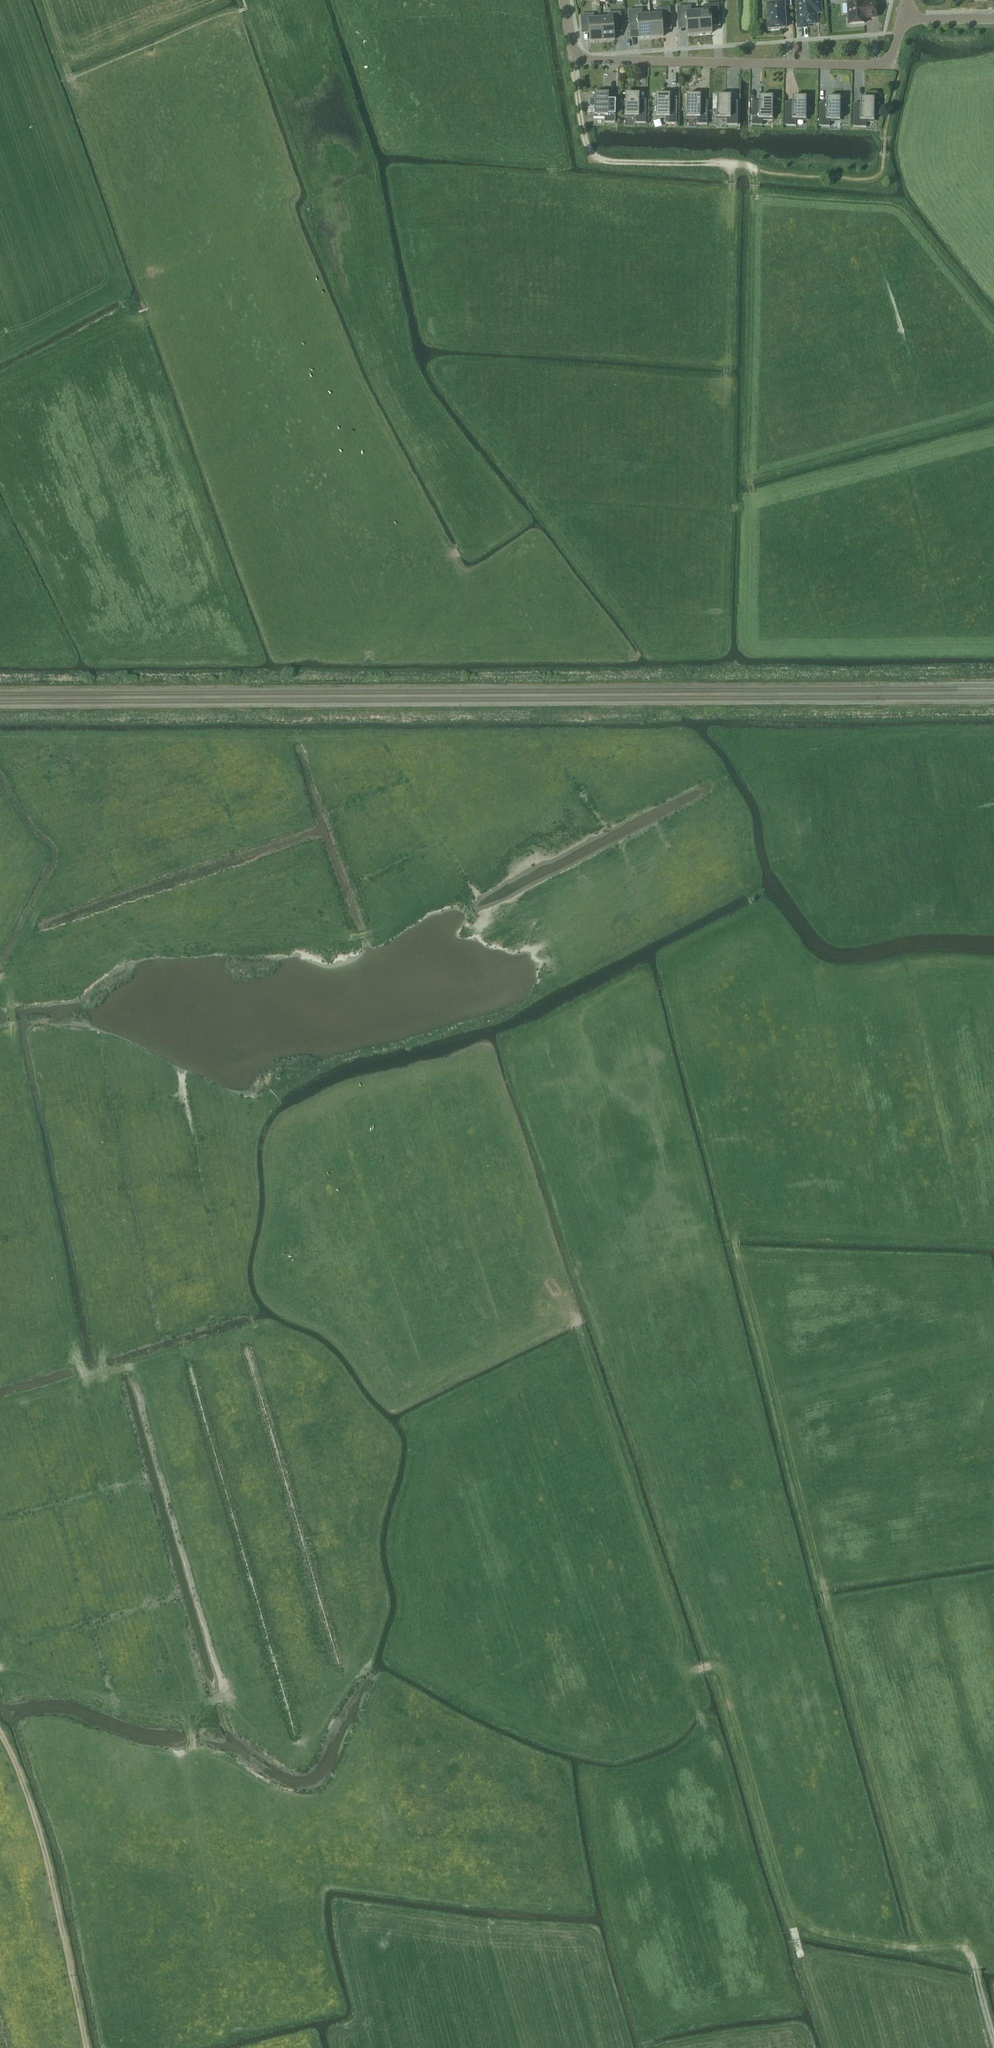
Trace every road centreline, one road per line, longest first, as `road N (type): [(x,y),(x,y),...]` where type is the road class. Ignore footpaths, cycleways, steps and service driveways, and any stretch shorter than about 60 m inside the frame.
road 1 (residential): [(902,18),(884,64),(589,60),(573,43),(566,0)]

